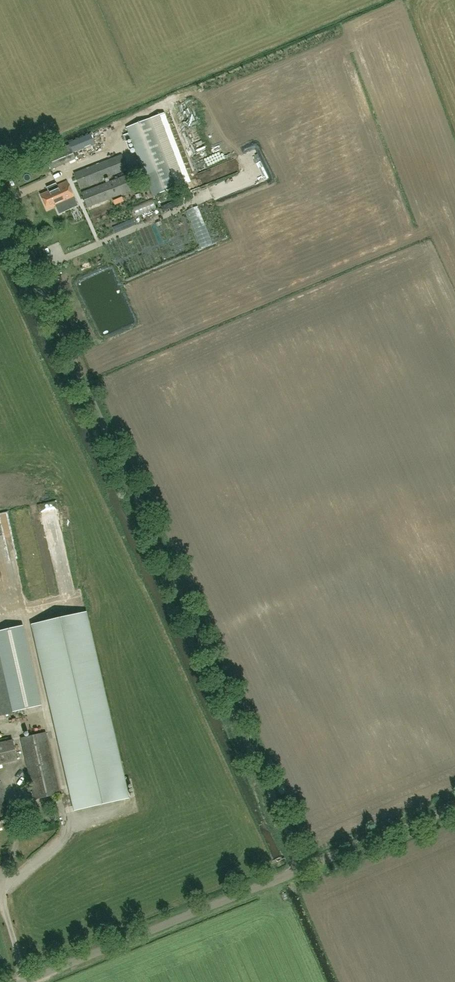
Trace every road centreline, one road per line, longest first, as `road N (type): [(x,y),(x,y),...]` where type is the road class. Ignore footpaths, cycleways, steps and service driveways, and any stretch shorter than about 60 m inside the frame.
road 1 (unclassified): [(305,866),(0,205)]
road 2 (unclassified): [(26,981),(305,866)]
road 3 (unclassified): [(305,866),(454,805)]

